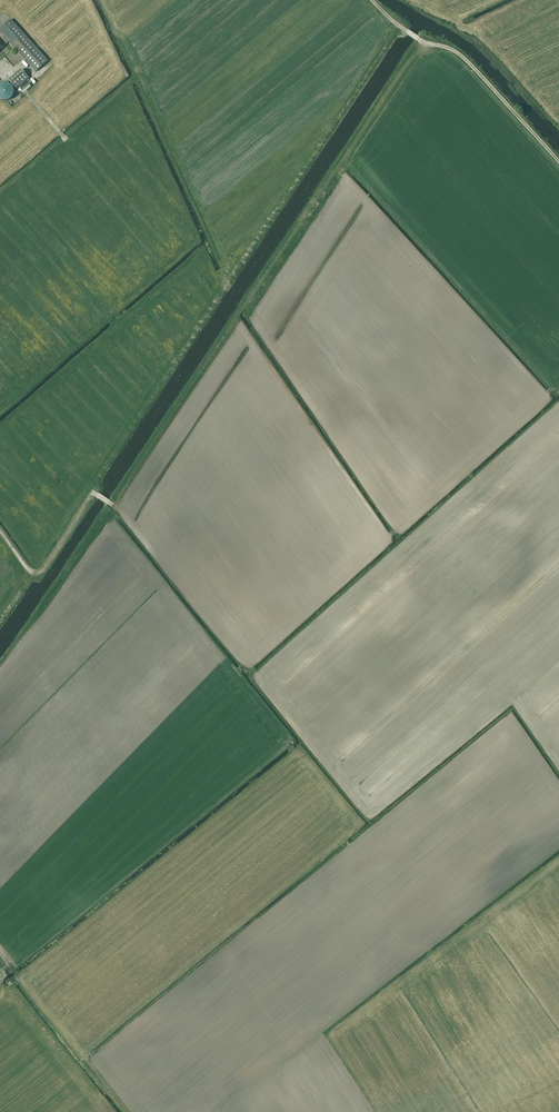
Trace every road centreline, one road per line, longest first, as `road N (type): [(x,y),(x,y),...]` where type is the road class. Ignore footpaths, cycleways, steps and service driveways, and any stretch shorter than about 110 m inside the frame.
road 1 (track): [(371,0),(421,41),(459,54),(558,162)]

